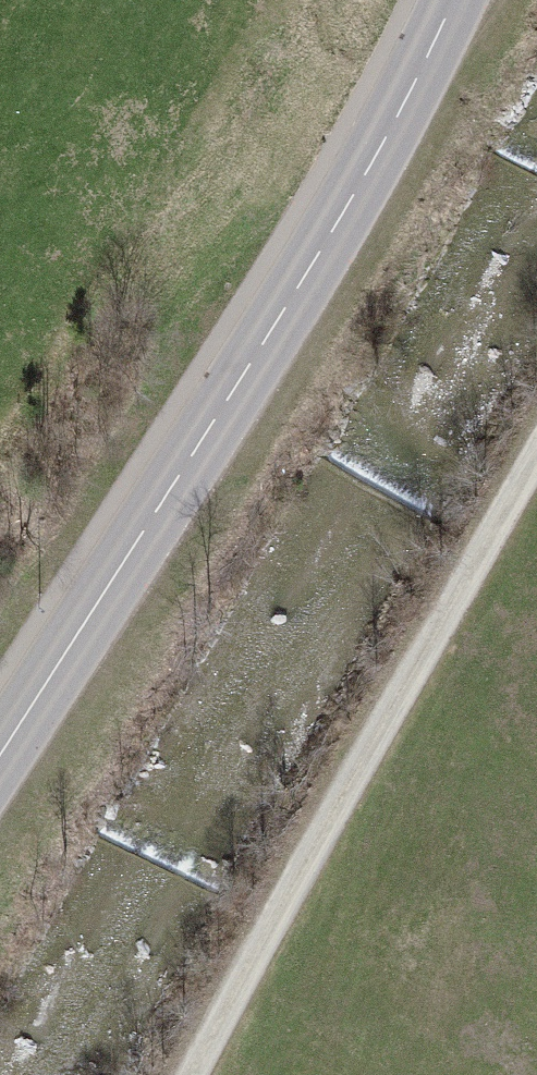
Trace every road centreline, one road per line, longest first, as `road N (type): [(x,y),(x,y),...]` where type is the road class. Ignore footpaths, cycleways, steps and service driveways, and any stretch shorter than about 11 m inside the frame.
road 1 (secondary): [(450,0),(371,163),(0,753)]
road 2 (track): [(536,449),(375,717),(183,1074)]

